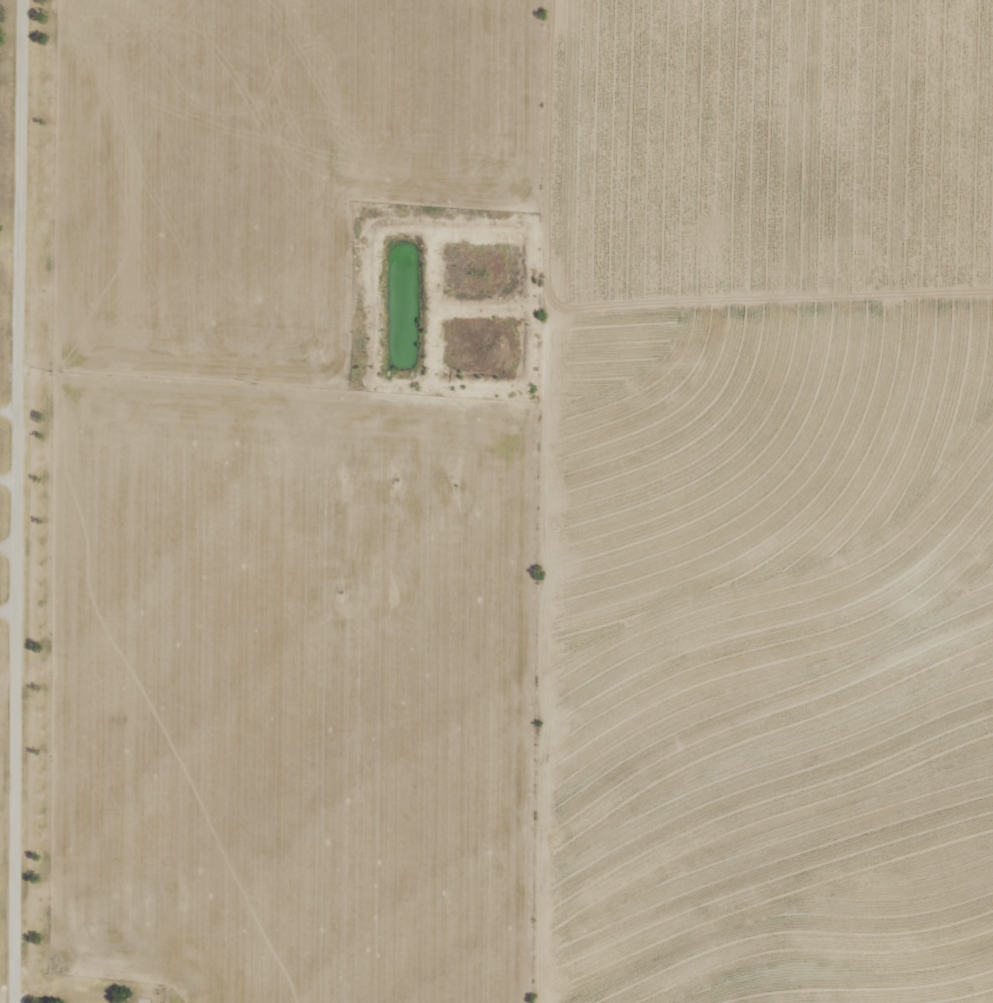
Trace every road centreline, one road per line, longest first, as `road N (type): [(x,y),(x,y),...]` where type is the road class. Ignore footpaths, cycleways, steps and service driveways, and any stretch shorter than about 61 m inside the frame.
road 1 (residential): [(19,1002),(28,0)]

